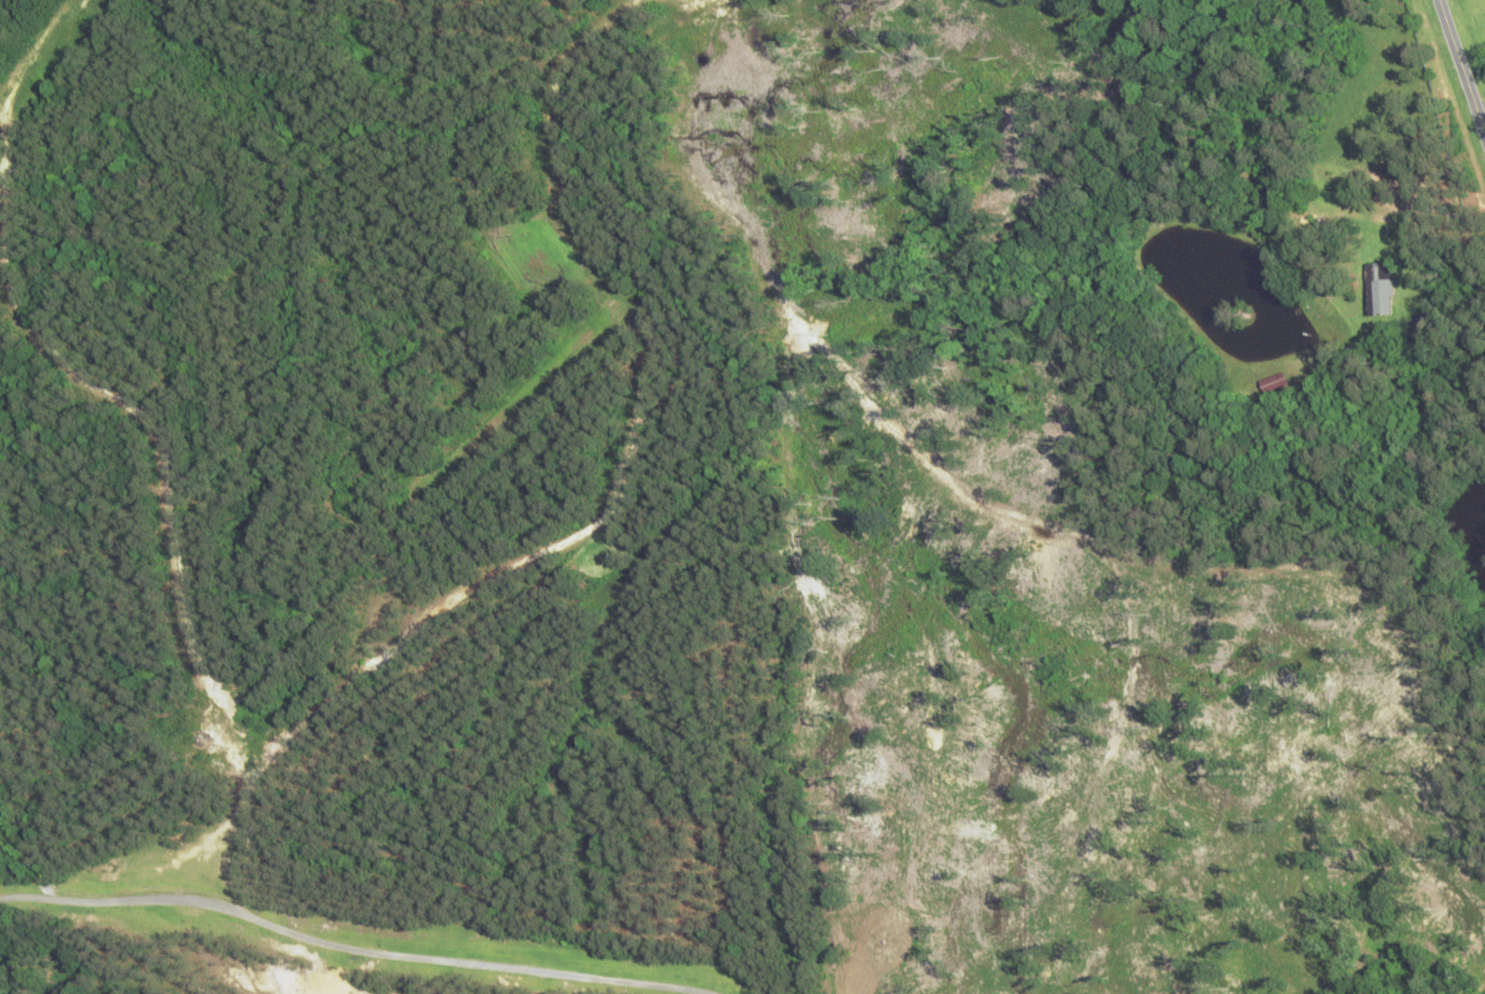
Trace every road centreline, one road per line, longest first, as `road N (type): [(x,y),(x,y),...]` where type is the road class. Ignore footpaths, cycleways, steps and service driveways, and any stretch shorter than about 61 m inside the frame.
road 1 (tertiary): [(1484,137),(1439,0)]

